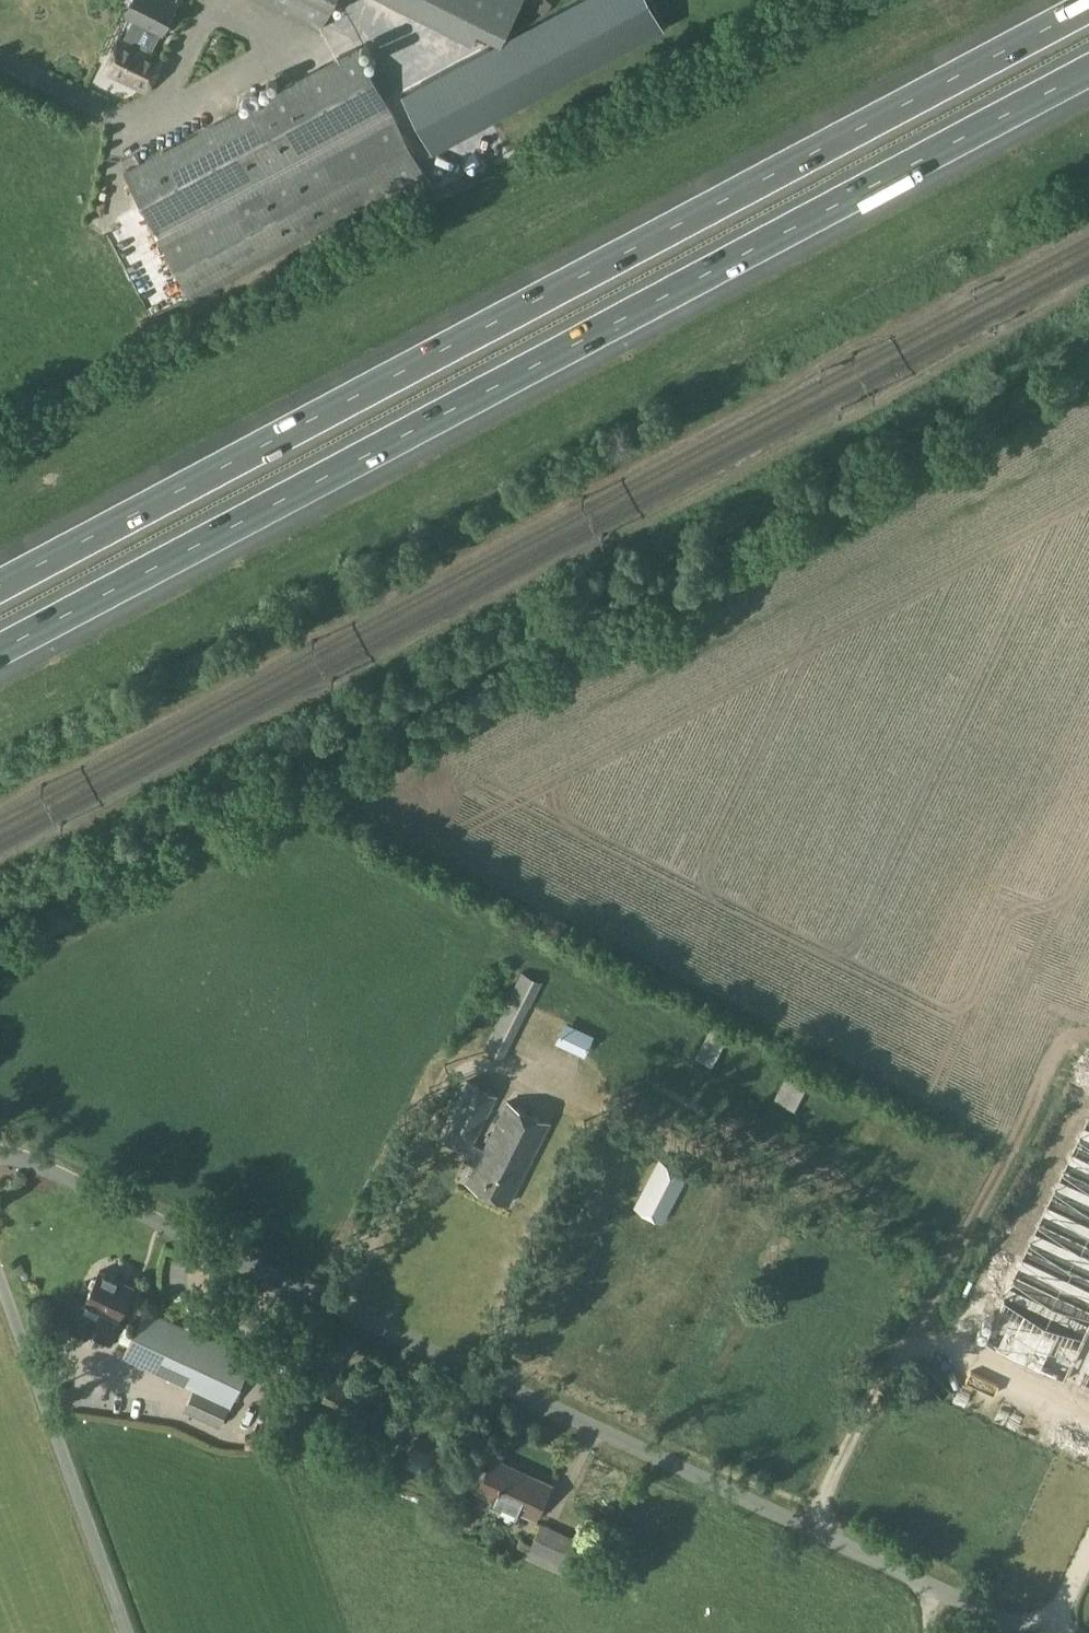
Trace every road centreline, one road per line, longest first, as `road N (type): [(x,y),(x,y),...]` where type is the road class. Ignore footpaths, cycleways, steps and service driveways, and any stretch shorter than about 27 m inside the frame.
road 1 (track): [(0,960),(1088,375)]
road 2 (motorway): [(0,650),(1088,71)]
road 3 (motorway): [(1088,8),(0,586)]
road 4 (unclassified): [(1030,1632),(28,1160),(0,1156)]
road 5 (unclassified): [(124,1632),(0,1285)]

